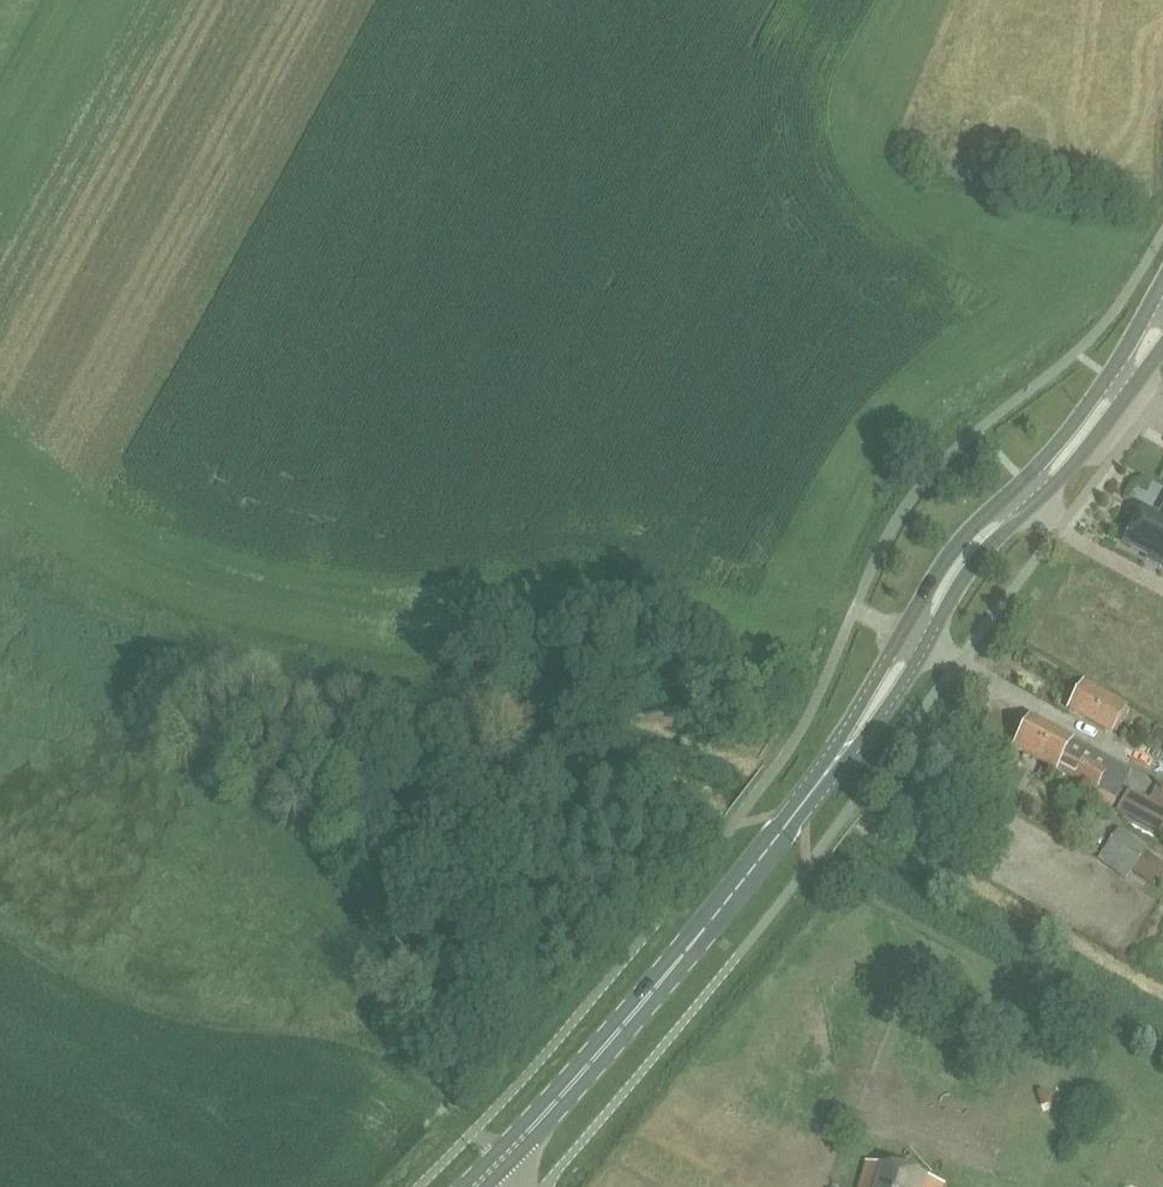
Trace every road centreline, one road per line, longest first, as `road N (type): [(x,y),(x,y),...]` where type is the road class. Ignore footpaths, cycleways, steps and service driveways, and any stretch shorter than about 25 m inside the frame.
road 1 (secondary): [(502,1162),(834,769),(971,551),(1082,444),(1162,322)]

